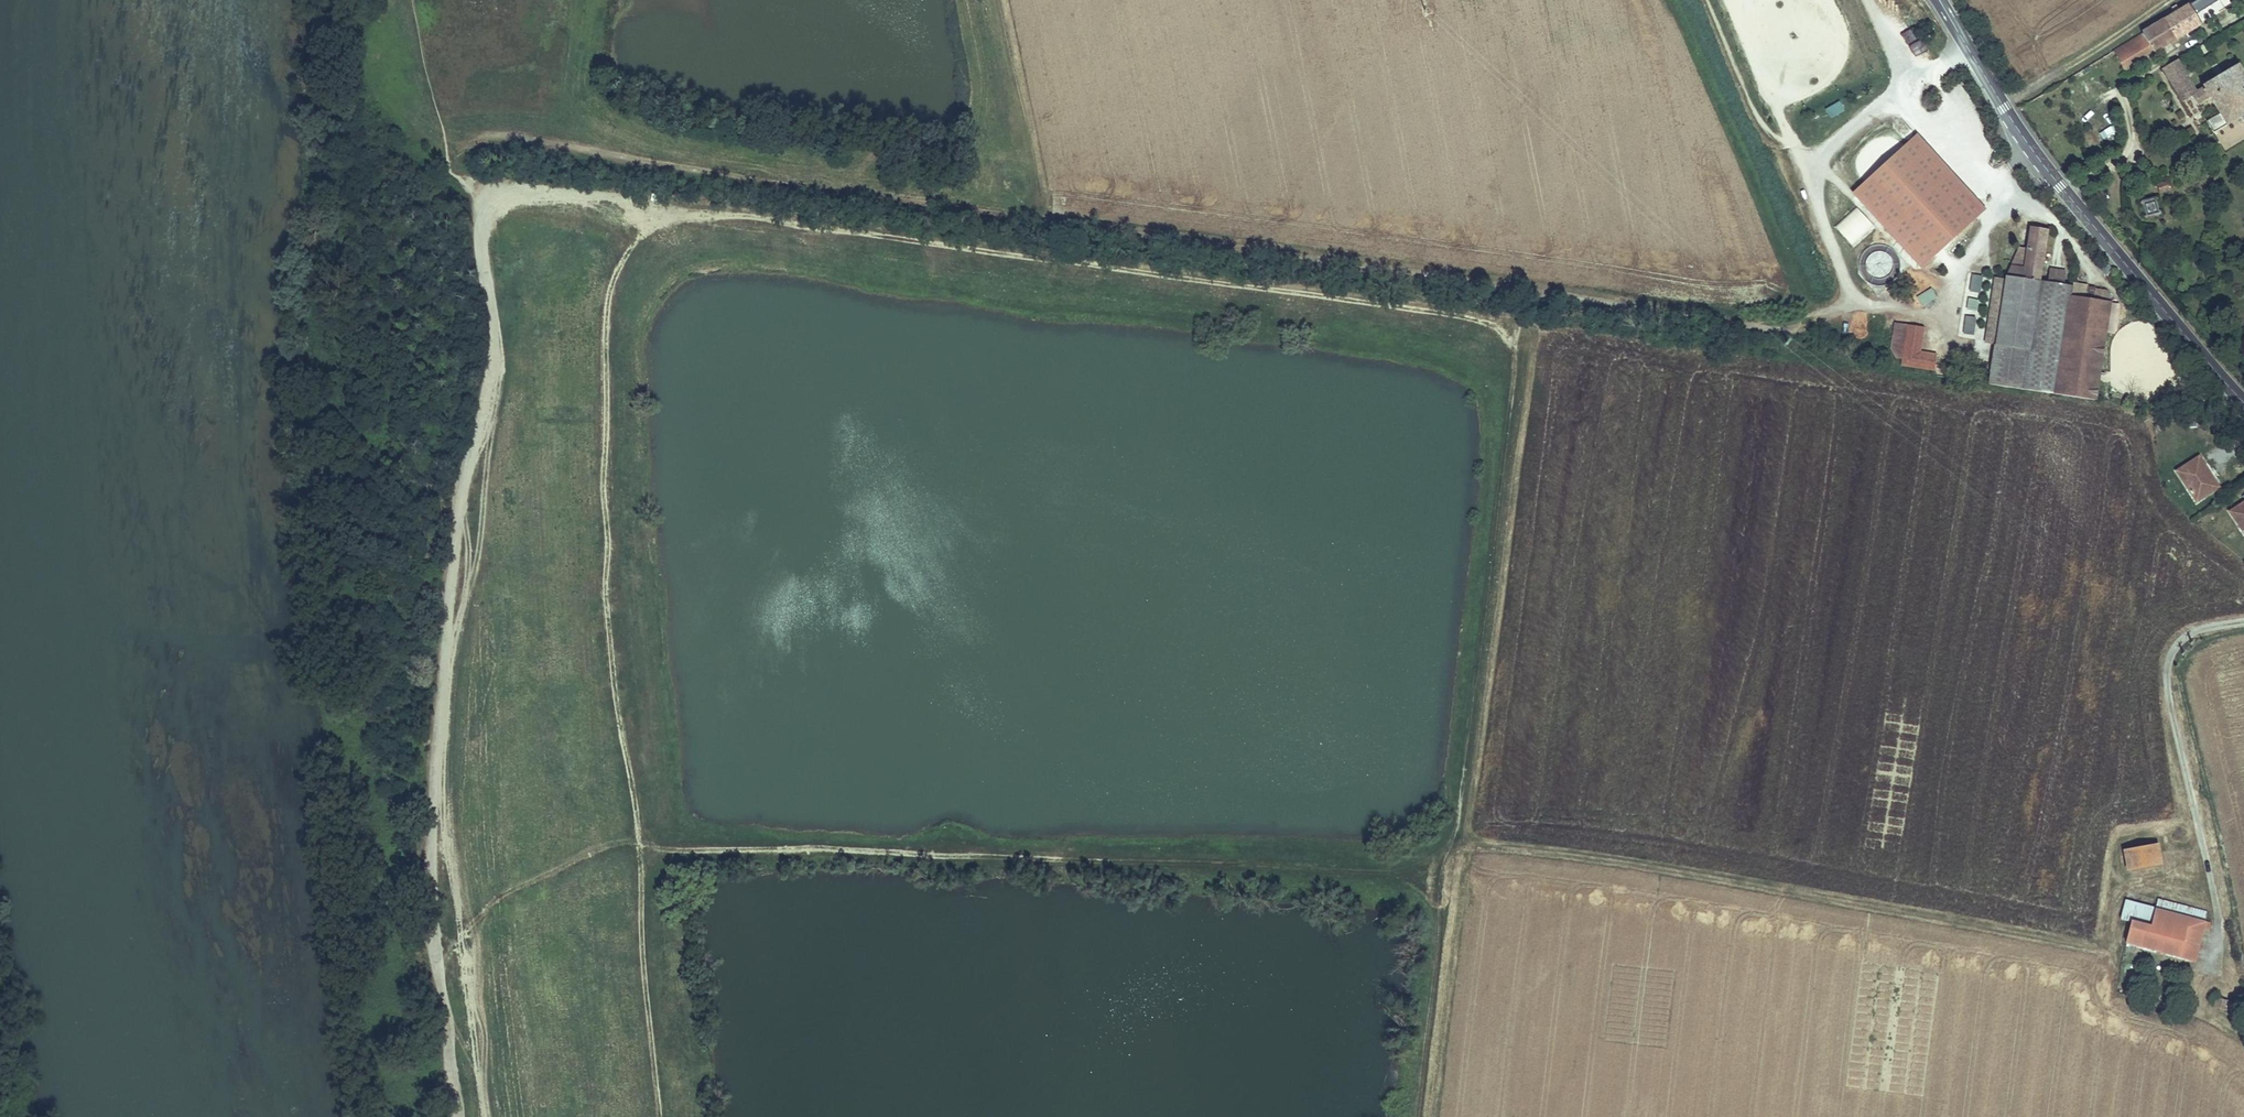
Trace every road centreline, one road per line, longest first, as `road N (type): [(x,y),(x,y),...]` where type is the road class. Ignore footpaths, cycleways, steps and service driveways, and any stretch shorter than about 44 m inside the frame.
road 1 (track): [(658,213),(740,210),(853,224),(1419,301),(1498,323),(1516,352),(1511,418),(1410,1116)]
road 2 (track): [(444,146),(493,134),(526,137),(680,170),(1766,327),(1798,327),(1853,304)]
road 3 (track): [(667,1116),(619,677),(606,387),(608,302),(628,242),(658,213),(519,192),(481,194)]
road 4 (track): [(1447,879),(1040,855),(640,846),(570,866),(434,942)]
road 5 (track): [(456,1116),(434,942),(432,792),(442,621),(493,335),(481,194)]
road 6 (track): [(2211,876),(2119,899),(2105,934),(2088,946),(1649,865),(1452,841)]
road 7 (secondary): [(1967,47),(2029,147),(2243,401)]
road 8 (track): [(2243,624),(2184,638),(2168,675),(2220,916)]
road 9 (track): [(1042,223),(997,0)]
road 10 (track): [(1816,177),(1761,128),(1700,0)]
road 11 (track): [(481,194),(448,165),(402,0)]

